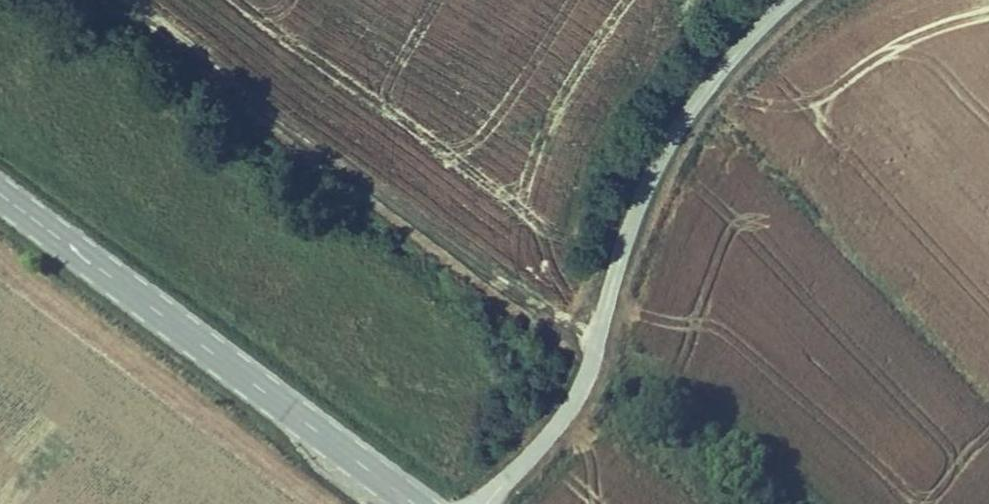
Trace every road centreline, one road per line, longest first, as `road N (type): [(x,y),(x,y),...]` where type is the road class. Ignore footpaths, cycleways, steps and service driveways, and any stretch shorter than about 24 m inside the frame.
road 1 (track): [(105,0),(600,333)]
road 2 (unclassified): [(789,0),(671,135),(630,222),(585,382),(489,503)]
road 3 (tertiary): [(412,503),(0,193)]

